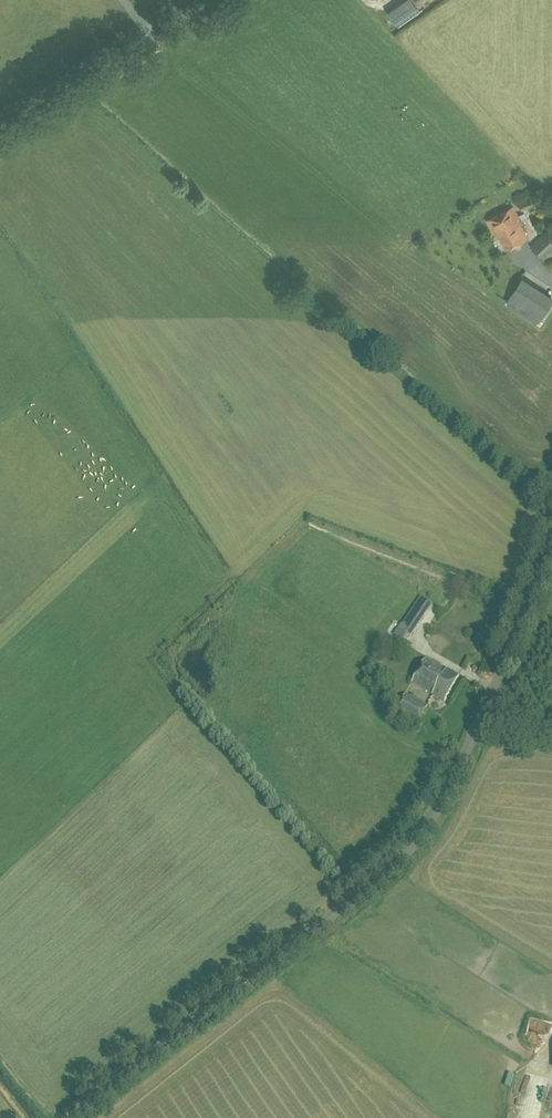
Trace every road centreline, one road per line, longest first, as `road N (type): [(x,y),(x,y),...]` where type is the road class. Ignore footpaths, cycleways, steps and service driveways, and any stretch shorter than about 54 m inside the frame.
road 1 (unclassified): [(68,1117),(390,868),(440,808),(478,723)]
road 2 (unclassified): [(0,132),(205,0)]
road 3 (unclassified): [(478,723),(551,540)]

